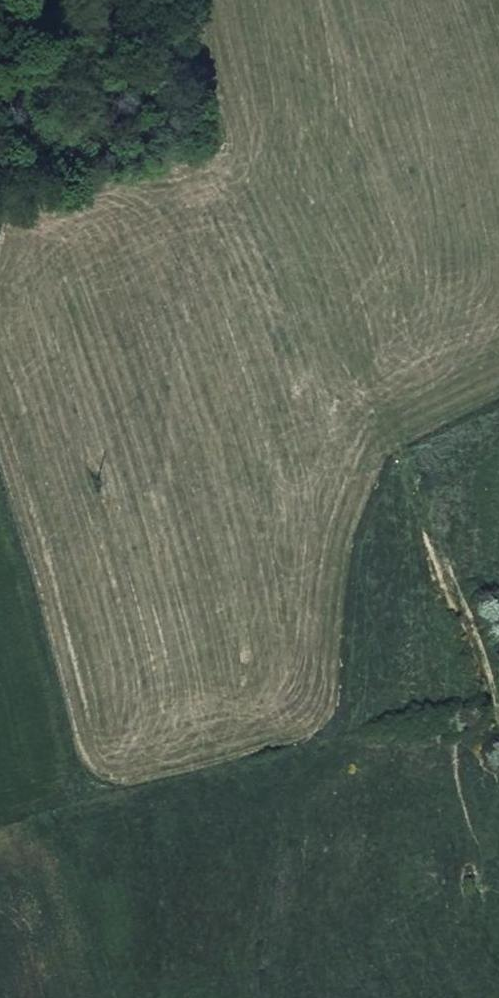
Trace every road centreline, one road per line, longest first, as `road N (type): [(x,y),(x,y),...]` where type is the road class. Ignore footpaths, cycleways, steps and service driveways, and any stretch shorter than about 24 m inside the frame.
road 1 (track): [(498,716),(85,822),(0,512)]
road 2 (track): [(396,457),(498,720)]
road 3 (track): [(0,224),(56,195),(201,160)]
road 4 (track): [(156,0),(163,58),(201,160)]

